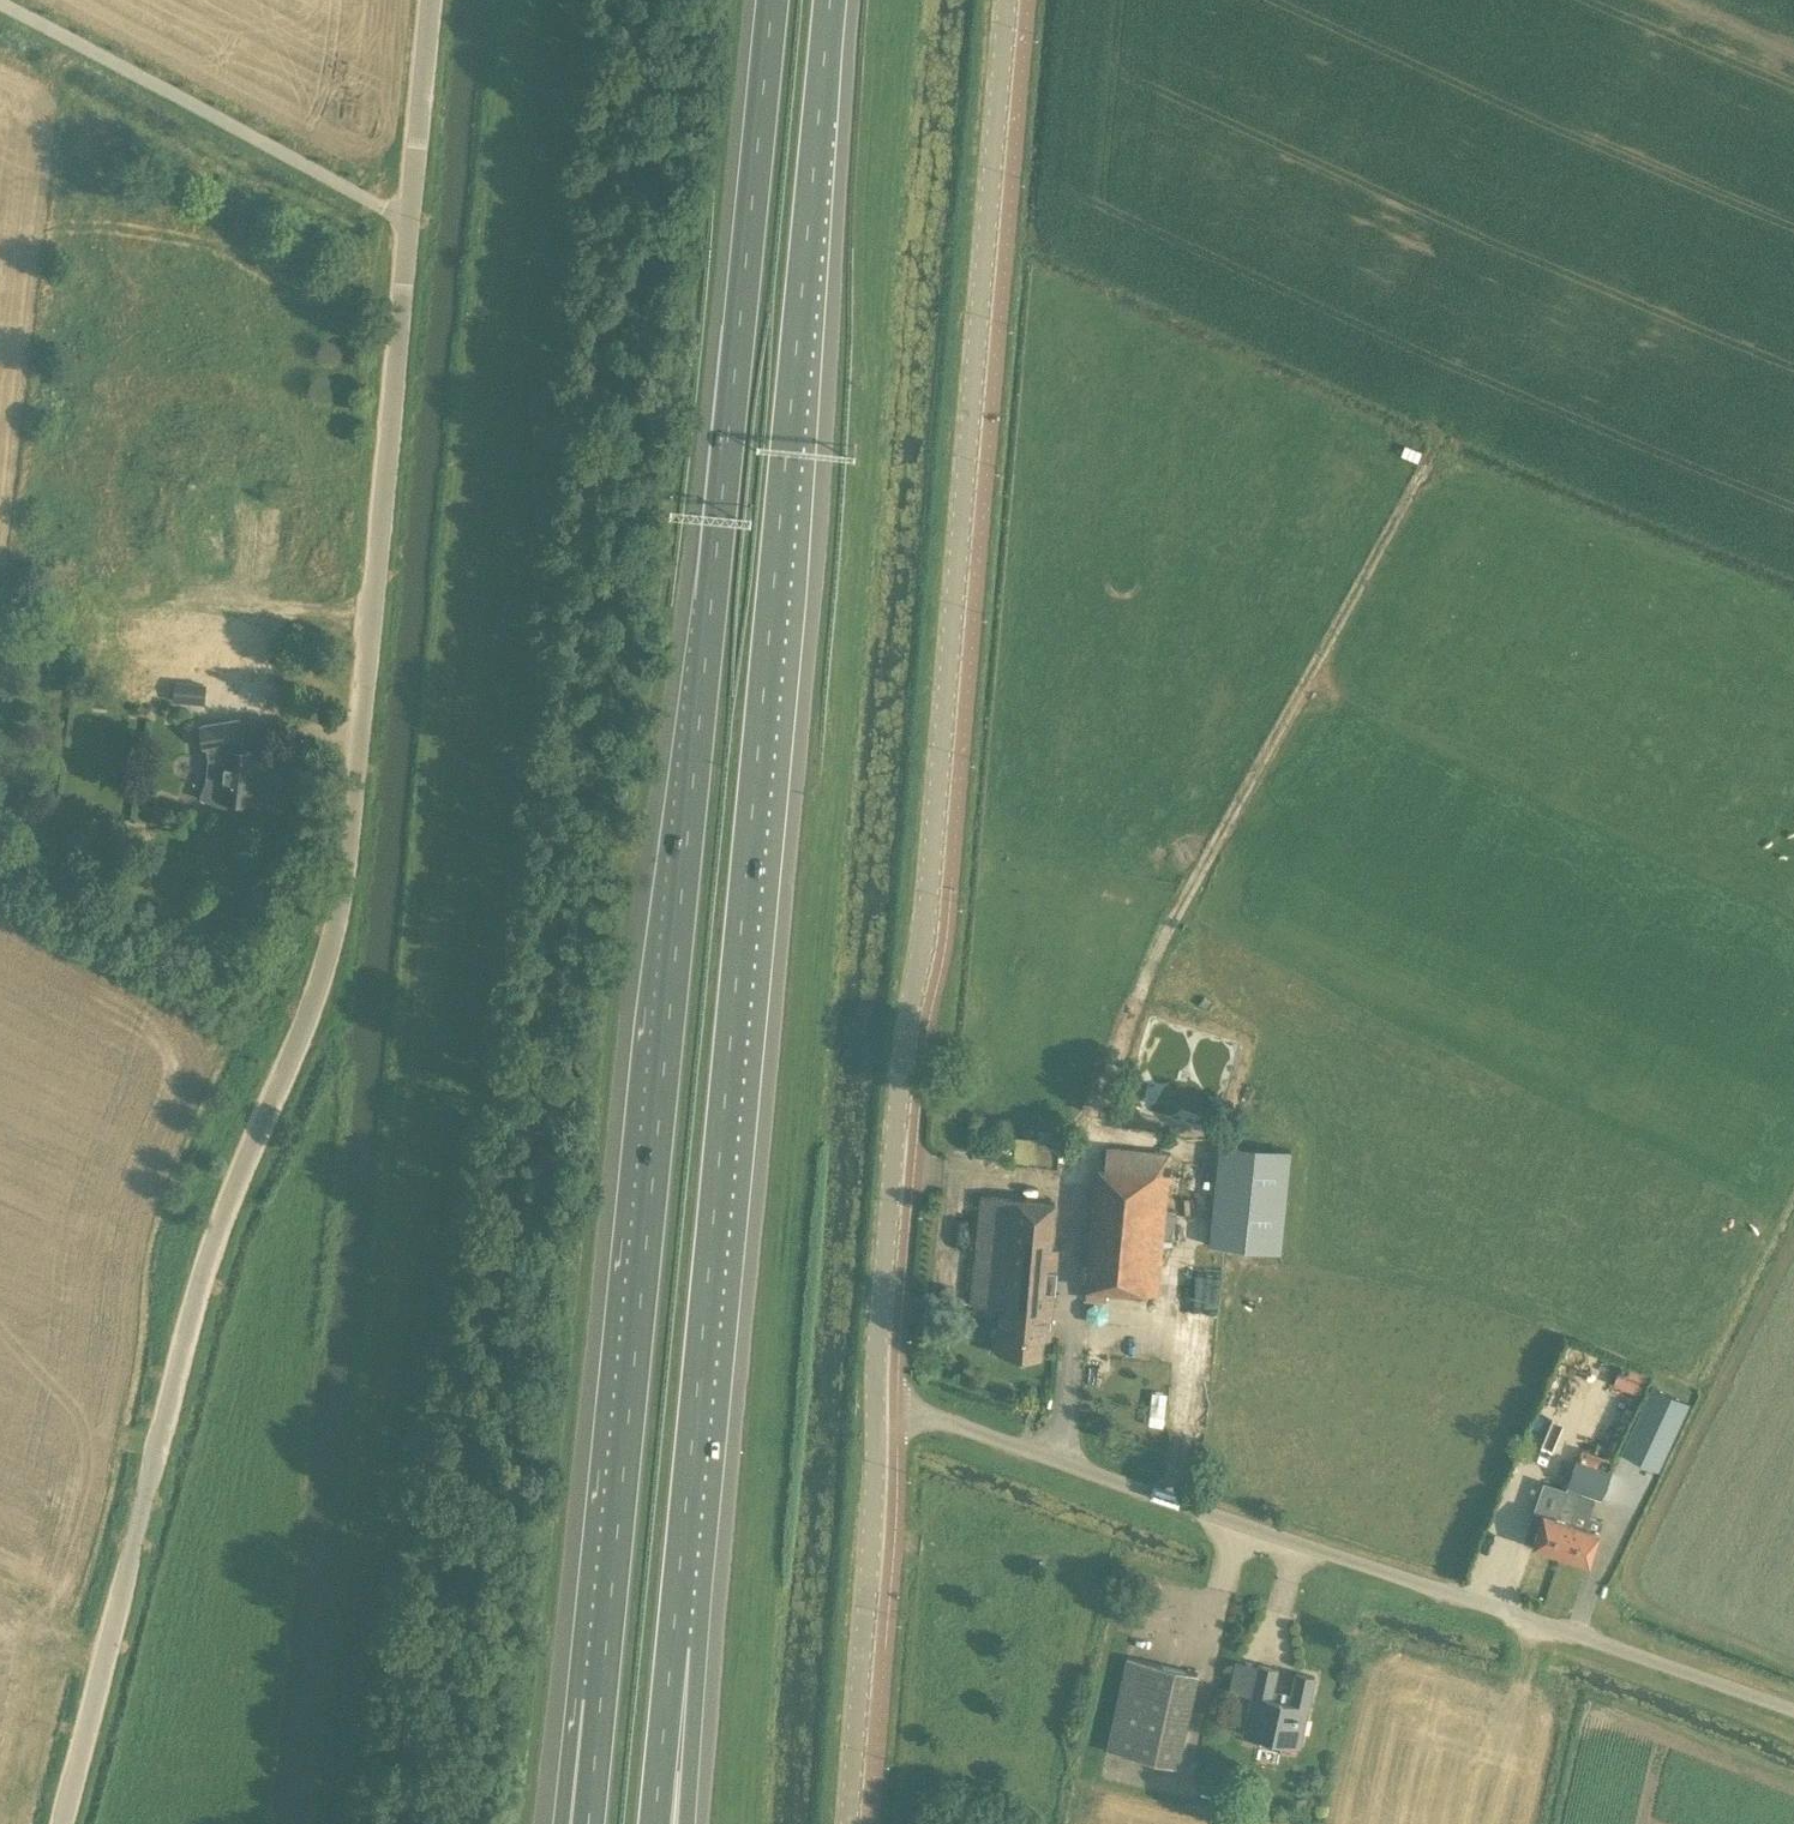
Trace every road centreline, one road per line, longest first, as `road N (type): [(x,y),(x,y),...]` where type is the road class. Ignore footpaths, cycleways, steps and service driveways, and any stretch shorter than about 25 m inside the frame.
road 1 (unclassified): [(65,1823),(212,1242),(321,1006),(338,938),(431,0)]
road 2 (motorway): [(771,0),(597,1703)]
road 3 (motorway): [(673,1640),(829,0)]
road 4 (unclassified): [(876,1394),(1006,0)]
road 5 (unclassified): [(1793,1714),(1061,1466),(876,1394)]
road 6 (unclassified): [(849,1823),(876,1394)]
road 7 (motorway): [(654,1823),(673,1640)]
road 8 (motorway): [(679,1823),(673,1640)]
road 9 (motorway): [(597,1703),(560,1823)]
road 10 (motorway): [(597,1703),(585,1823)]

